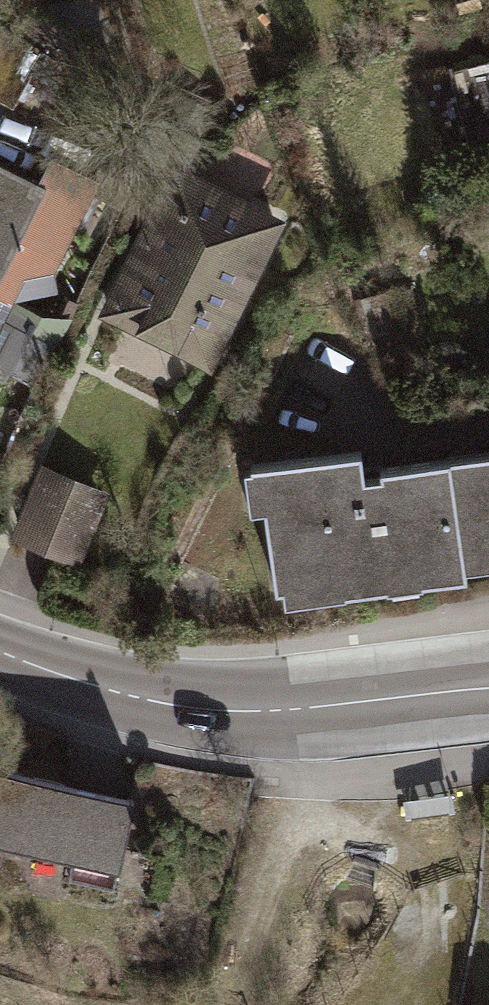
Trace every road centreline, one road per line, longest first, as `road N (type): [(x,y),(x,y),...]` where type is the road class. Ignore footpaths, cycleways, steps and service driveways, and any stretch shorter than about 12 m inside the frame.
road 1 (secondary): [(0,651),(205,711),(290,713),(488,689)]

